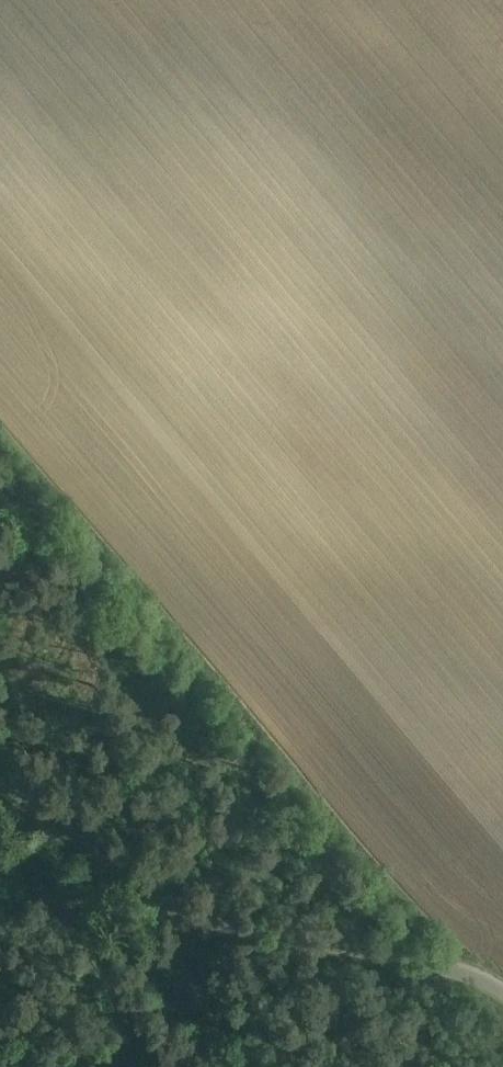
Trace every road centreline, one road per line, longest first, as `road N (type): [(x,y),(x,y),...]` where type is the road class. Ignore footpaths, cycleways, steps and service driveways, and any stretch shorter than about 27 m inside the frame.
road 1 (unclassified): [(502,997),(443,967),(213,927),(170,908),(0,778)]

